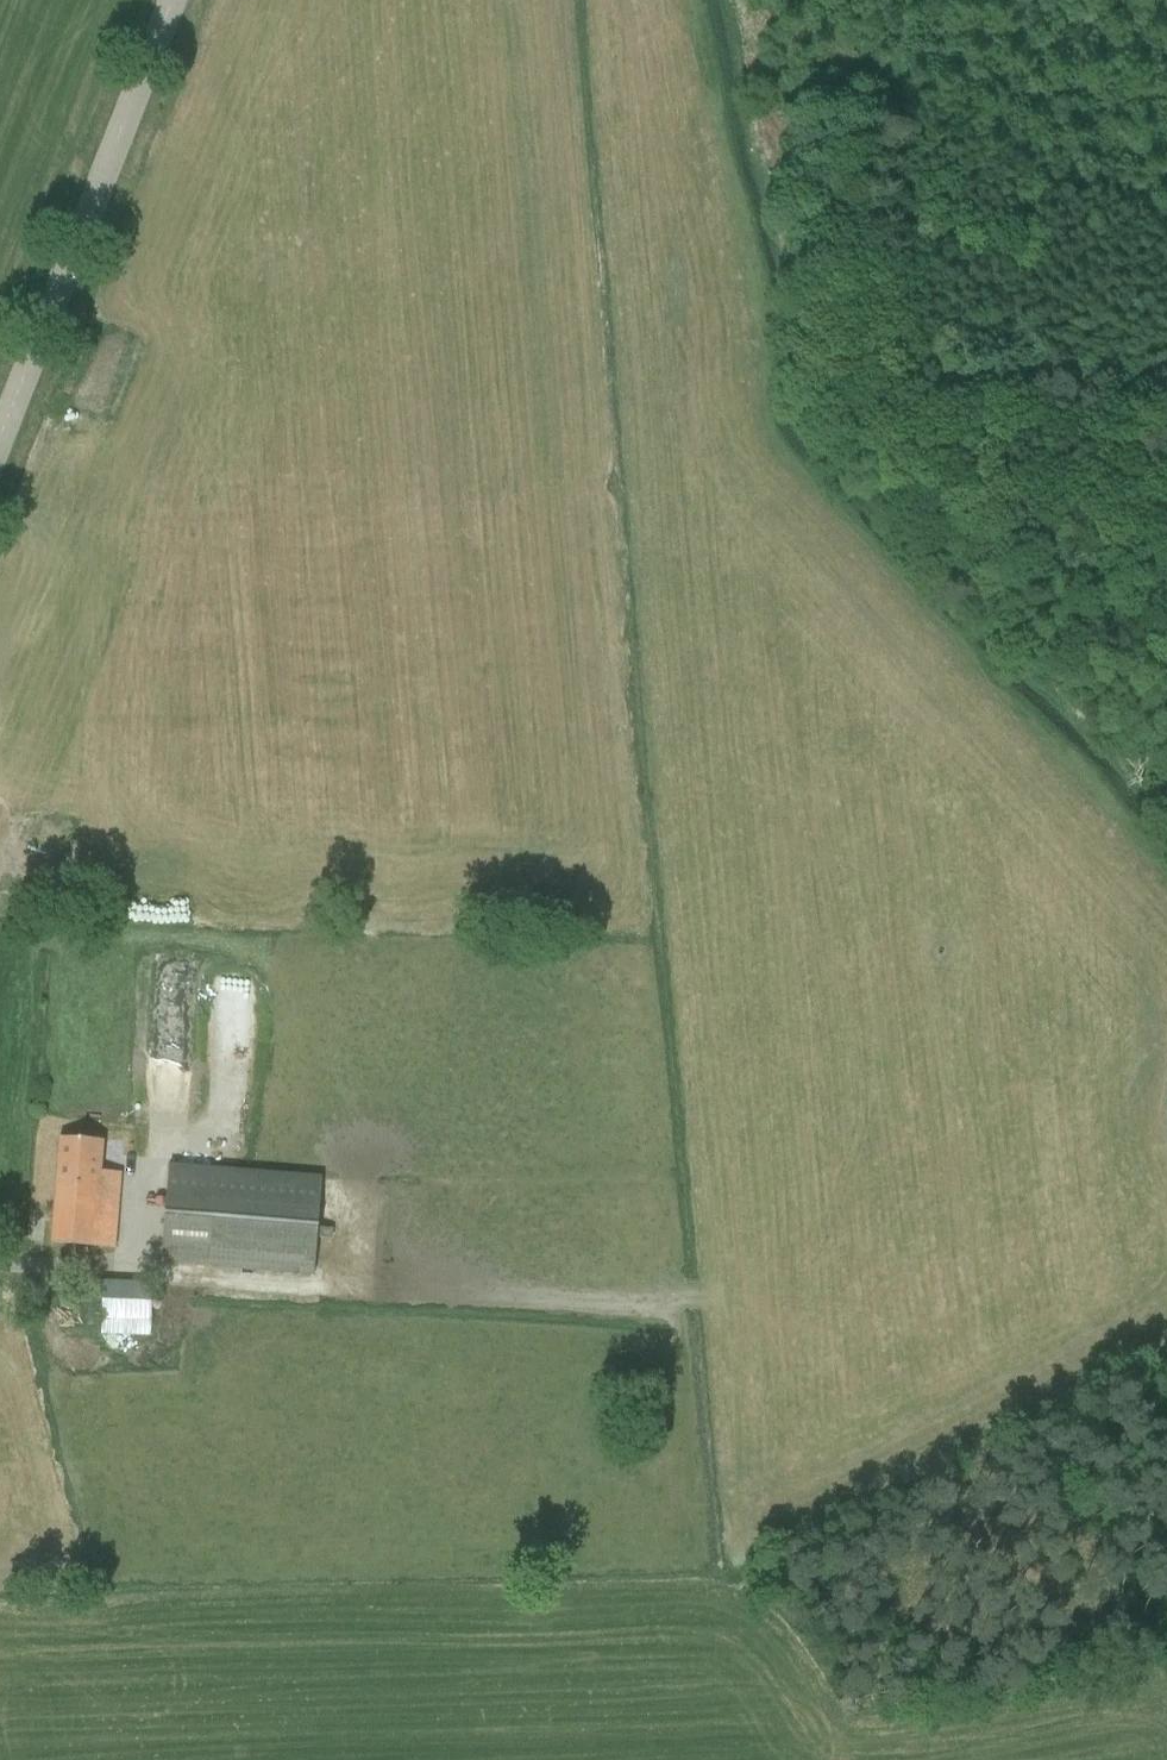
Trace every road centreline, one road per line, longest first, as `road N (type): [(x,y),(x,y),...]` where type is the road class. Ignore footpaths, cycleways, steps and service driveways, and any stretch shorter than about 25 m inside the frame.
road 1 (tertiary): [(172,0),(0,435)]

